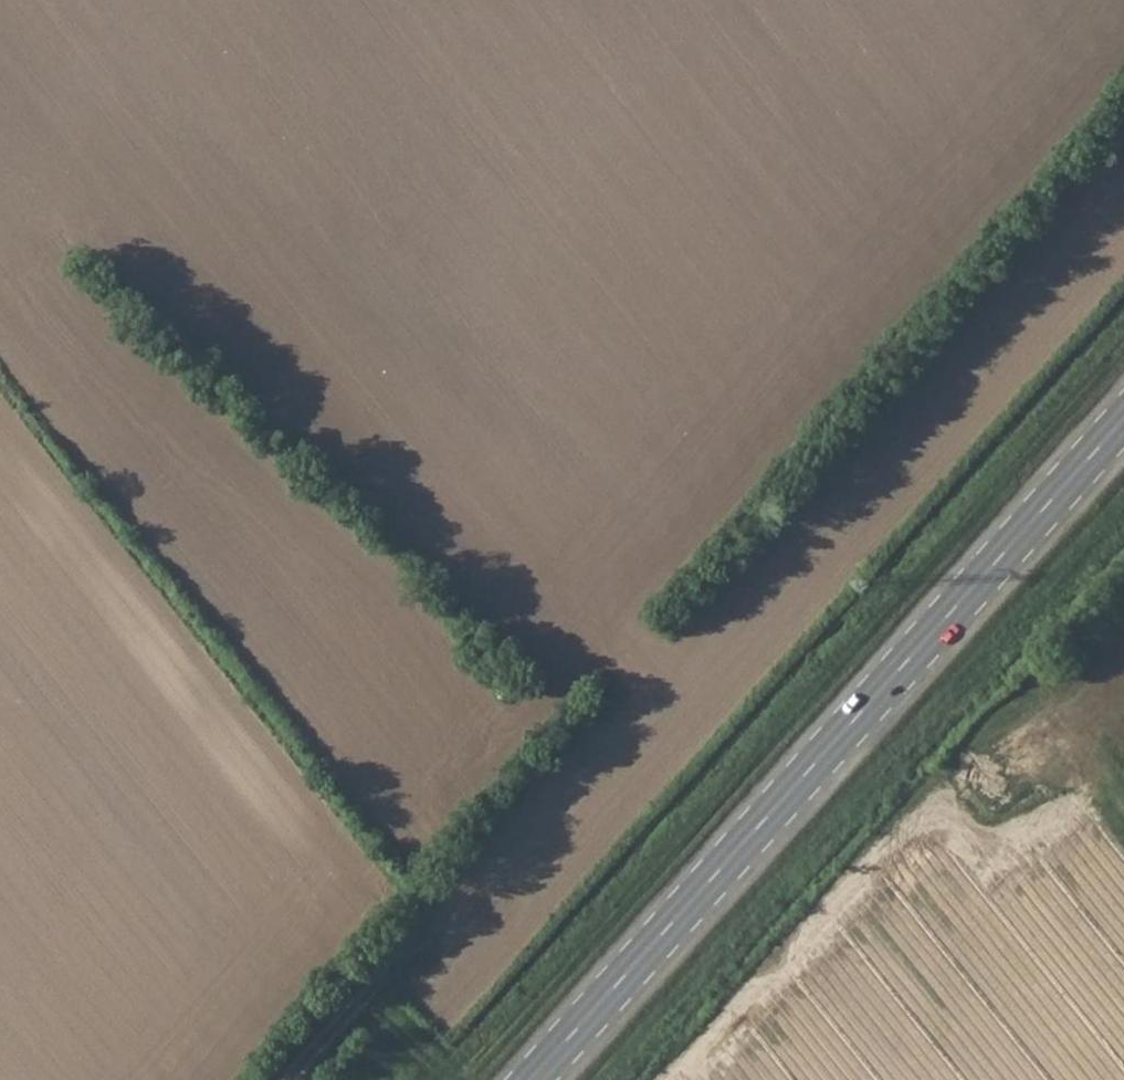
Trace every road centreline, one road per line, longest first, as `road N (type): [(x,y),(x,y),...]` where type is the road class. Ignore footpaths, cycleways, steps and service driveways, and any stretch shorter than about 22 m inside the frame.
road 1 (secondary): [(535,1079),(1123,424)]
road 2 (track): [(294,1079),(418,948)]

